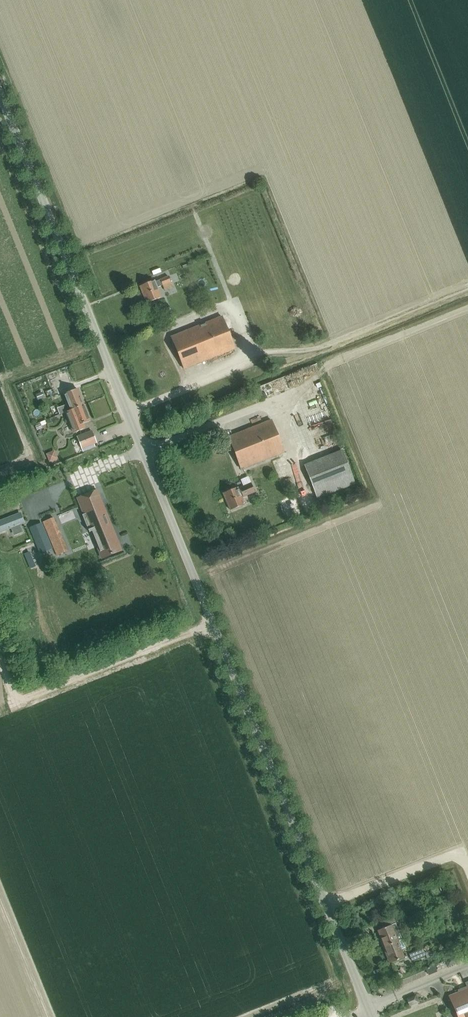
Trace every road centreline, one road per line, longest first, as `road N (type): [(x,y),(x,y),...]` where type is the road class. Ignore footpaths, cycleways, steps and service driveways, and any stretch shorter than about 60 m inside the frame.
road 1 (unclassified): [(371,1016),(0,96)]

